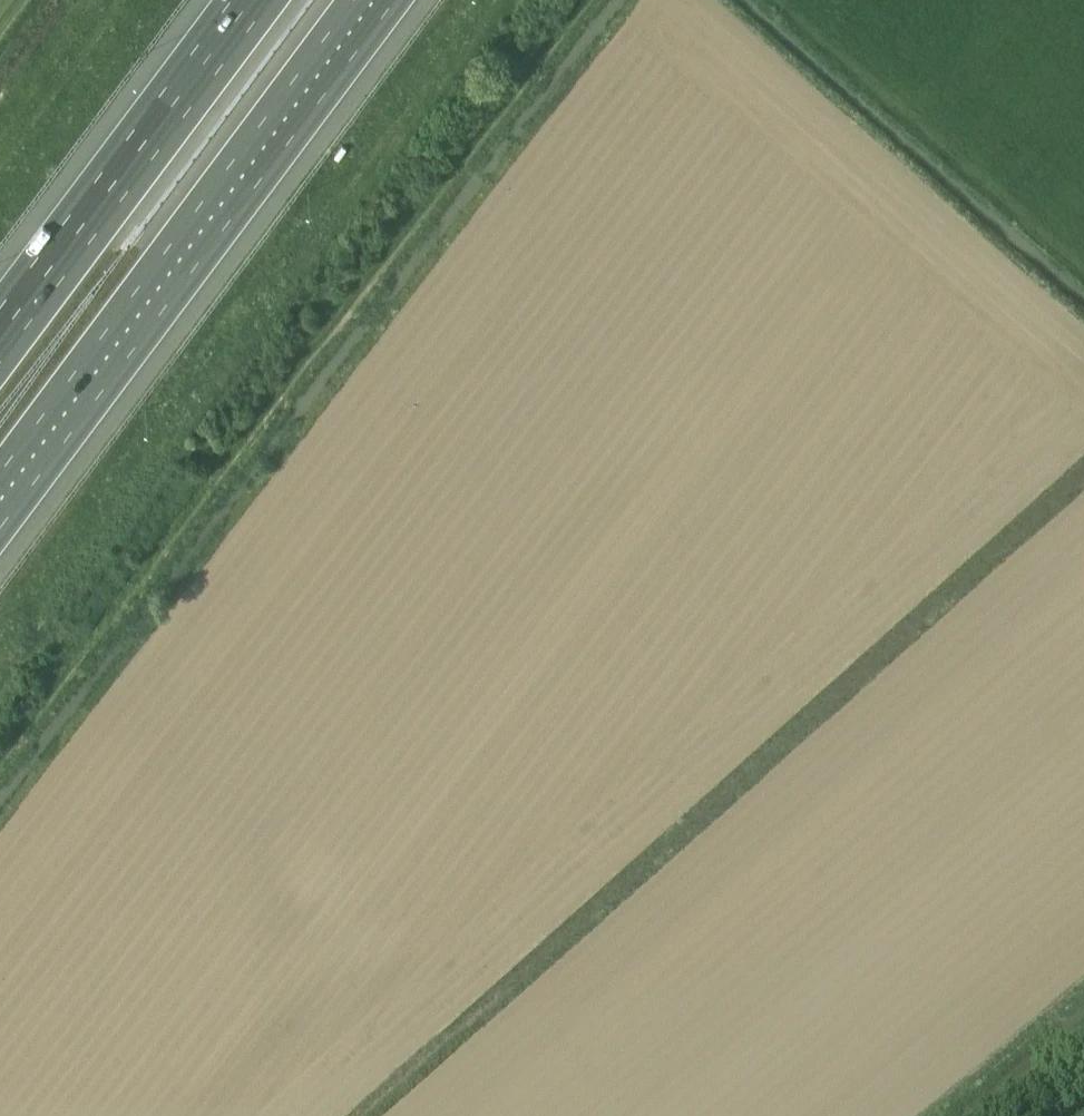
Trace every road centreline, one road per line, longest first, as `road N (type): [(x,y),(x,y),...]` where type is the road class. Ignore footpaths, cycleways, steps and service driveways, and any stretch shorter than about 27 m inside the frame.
road 1 (motorway): [(0,499),(373,0)]
road 2 (motorway): [(252,0),(0,336)]

